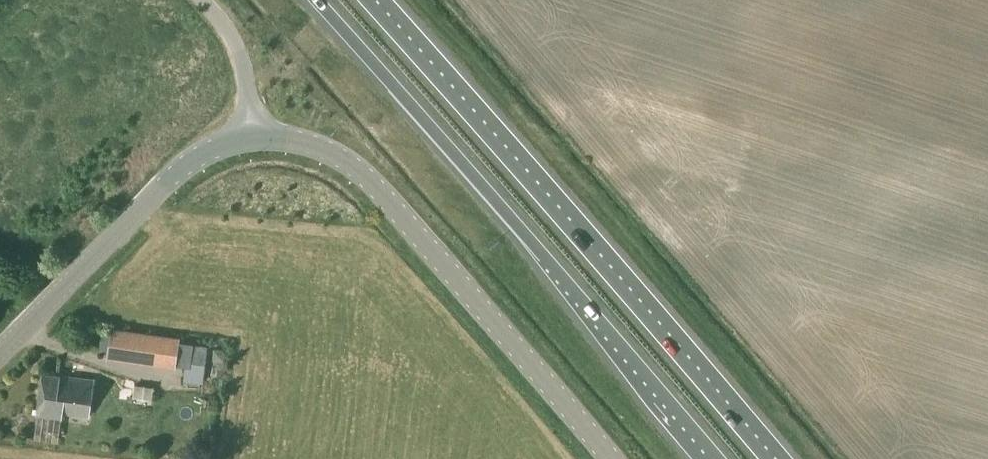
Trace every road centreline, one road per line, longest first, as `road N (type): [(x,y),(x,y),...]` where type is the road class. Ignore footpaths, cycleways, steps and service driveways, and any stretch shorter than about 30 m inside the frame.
road 1 (trunk): [(315,0),(716,458)]
road 2 (trunk): [(765,458),(366,0)]
road 3 (tertiary): [(608,458),(378,190),(338,158),(279,138),(254,139)]
road 4 (tertiary): [(0,354),(195,160),(254,139)]
road 5 (unclassified): [(202,0),(241,55),(254,139)]

